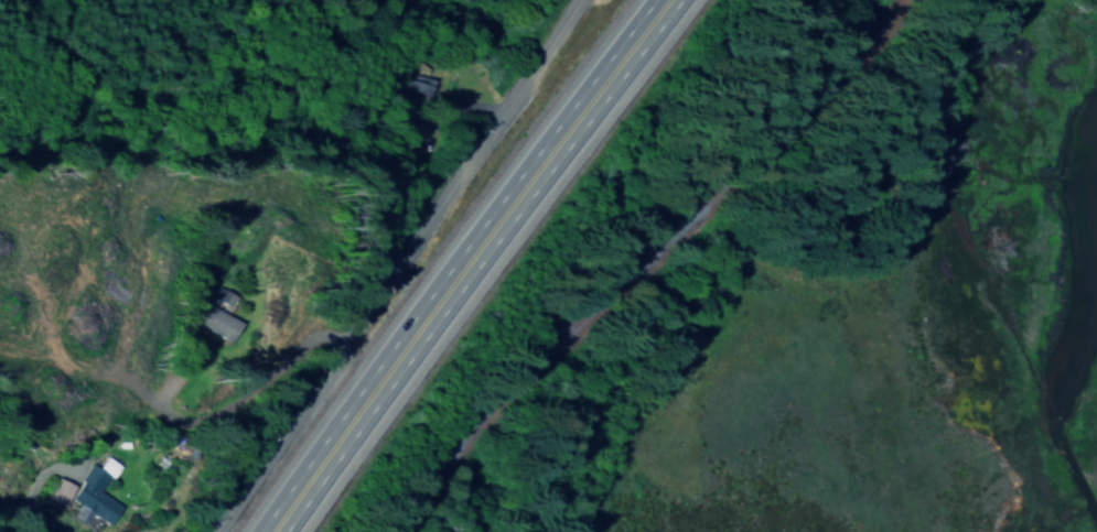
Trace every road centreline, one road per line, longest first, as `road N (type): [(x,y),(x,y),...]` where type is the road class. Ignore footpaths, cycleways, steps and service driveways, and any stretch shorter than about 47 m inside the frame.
road 1 (primary): [(279,531),(487,241),(676,0)]
road 2 (residential): [(224,531),(587,0)]

